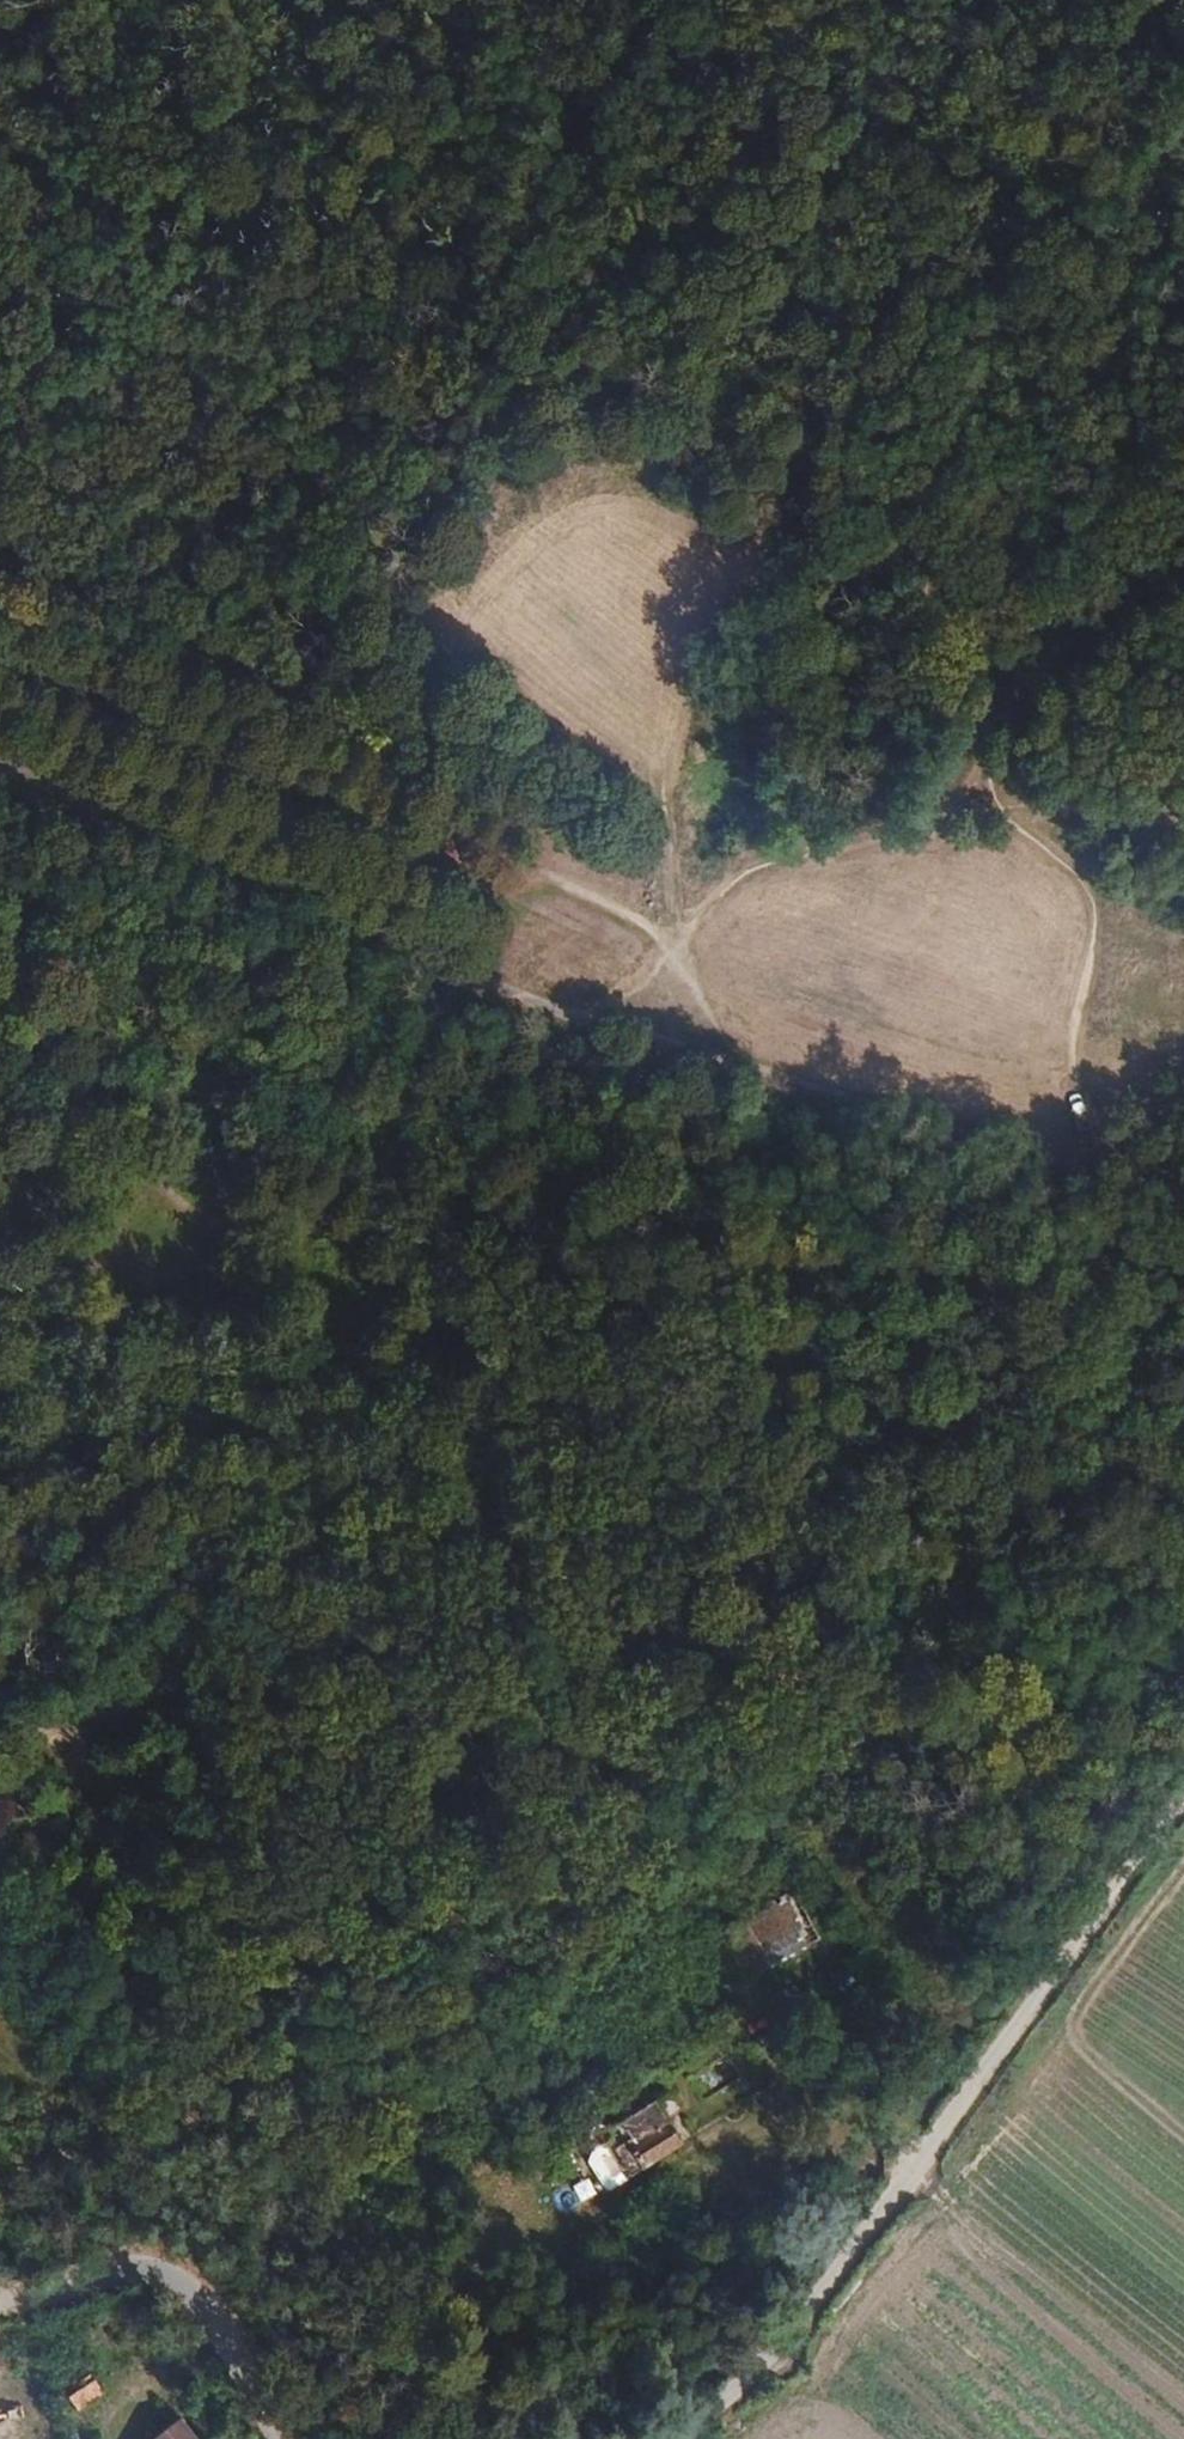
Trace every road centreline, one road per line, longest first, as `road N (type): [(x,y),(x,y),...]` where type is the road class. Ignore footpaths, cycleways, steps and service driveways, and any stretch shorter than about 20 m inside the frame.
road 1 (track): [(0,755),(482,994),(1141,1209)]
road 2 (unclassified): [(1183,1789),(794,2327),(668,2438)]
road 3 (unclassified): [(279,2438),(198,2293),(181,2280),(115,2273),(0,2292)]

